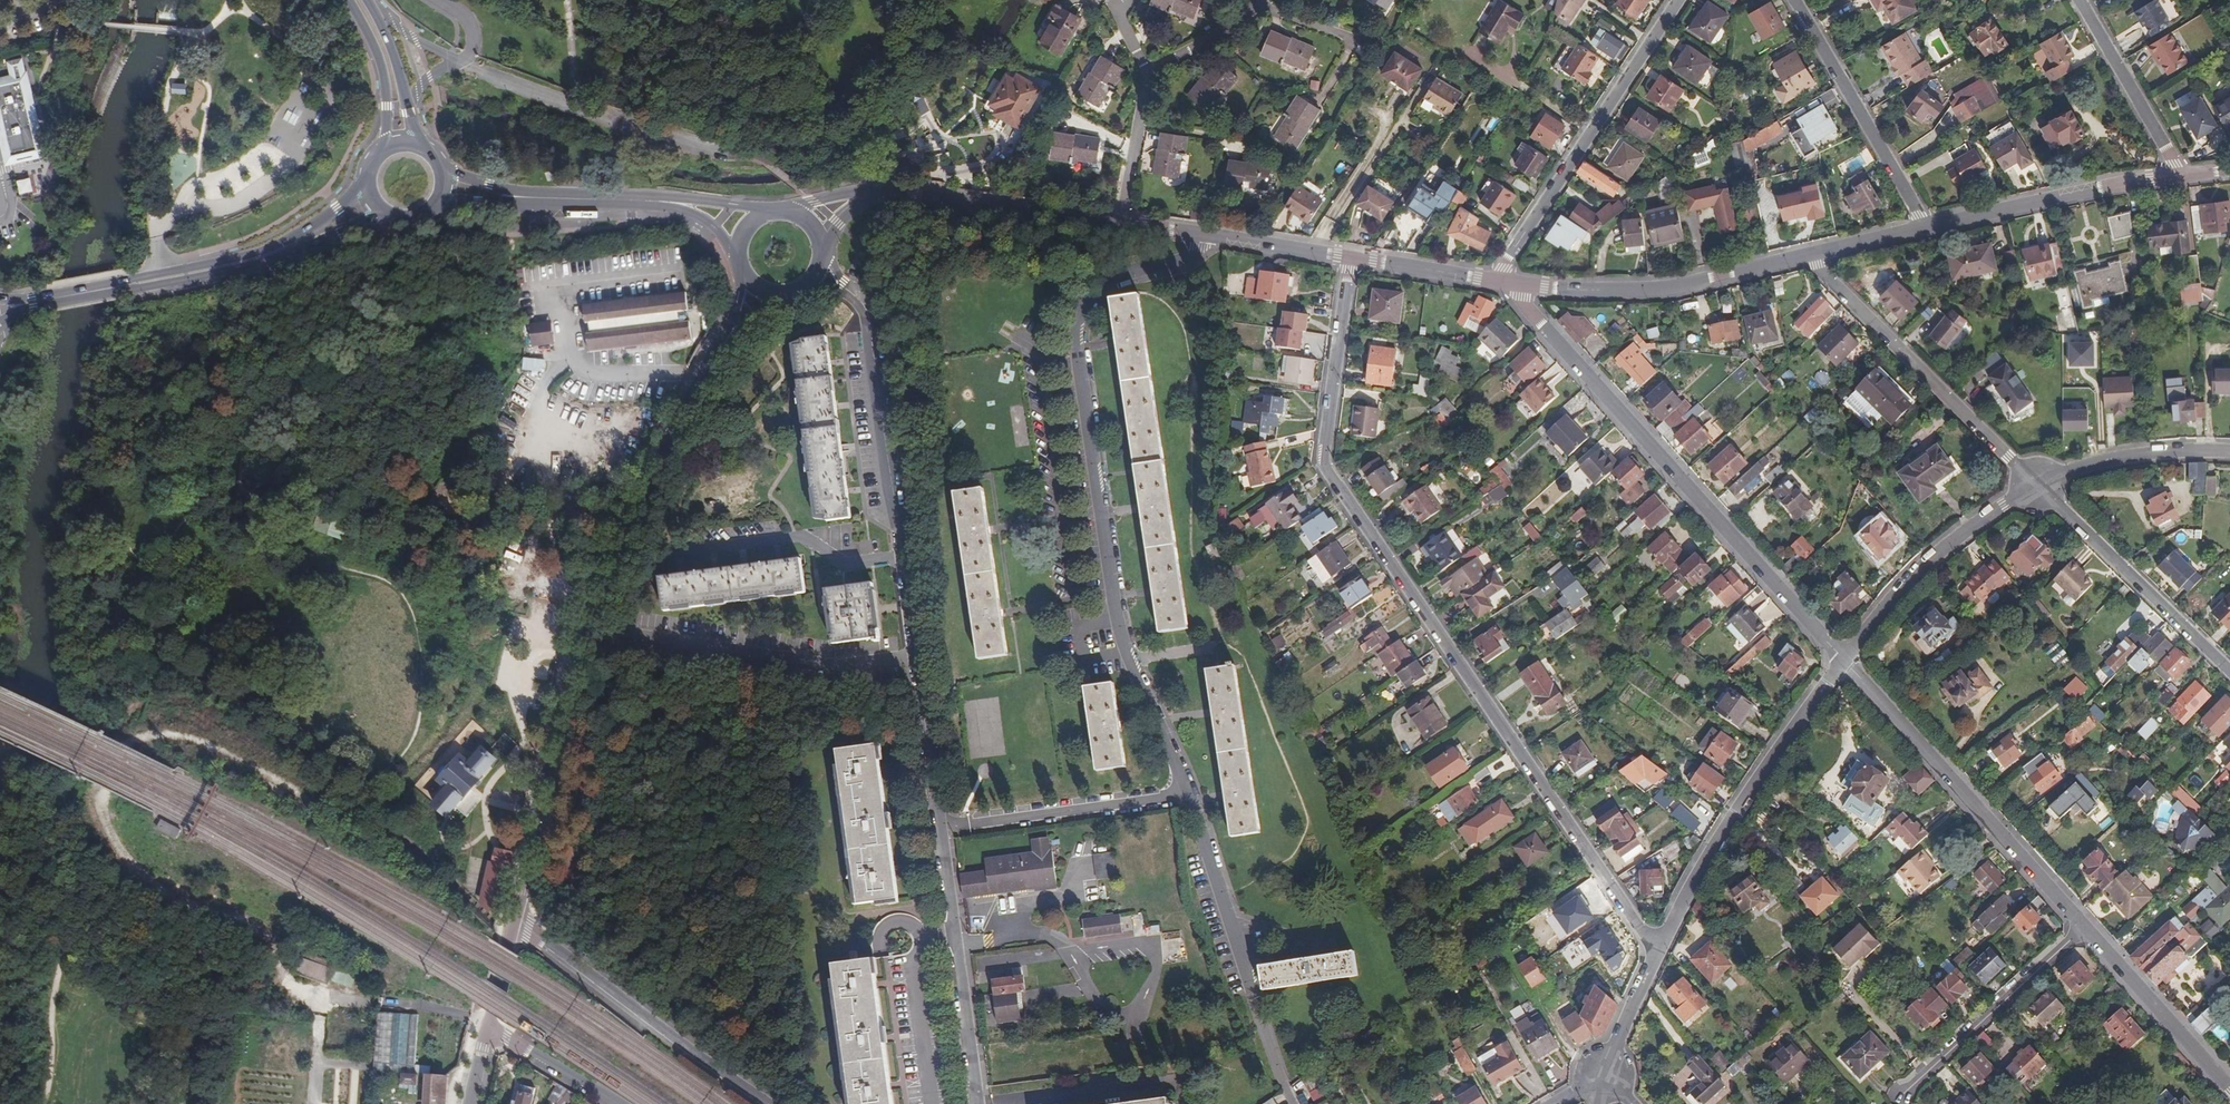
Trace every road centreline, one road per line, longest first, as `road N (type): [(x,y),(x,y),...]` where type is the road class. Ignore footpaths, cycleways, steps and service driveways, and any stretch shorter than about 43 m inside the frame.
road 1 (residential): [(1286,1098),(1186,793),(1113,610),(1076,355),(1077,317),(1093,290),(1118,275),(1188,257),(1203,235)]
road 2 (residential): [(854,295),(869,322),(978,1103)]
road 3 (residential): [(1657,953),(1321,462),(1352,258)]
road 4 (residential): [(512,924),(568,693),(652,468),(702,376)]
road 5 (residential): [(1507,282),(1844,661)]
road 6 (residential): [(1844,661),(2084,925)]
road 7 (residential): [(1844,661),(1727,826),(1657,953)]
road 8 (tertiary): [(768,210),(523,191),(459,177),(438,156)]
road 9 (residential): [(1507,282),(1509,257),(1679,0)]
road 10 (track): [(769,169),(464,62)]
road 11 (residential): [(2036,485),(1813,253)]
road 12 (residential): [(770,1103),(512,924)]
road 13 (tertiary): [(440,205),(679,212),(712,228),(737,256)]
road 14 (tertiary): [(1813,253),(1647,291),(1507,282)]
road 15 (residential): [(2229,672),(2036,485)]
road 16 (residential): [(2036,485),(1931,565),(1844,661)]
road 17 (residential): [(1795,0),(1923,228)]
road 18 (tertiary): [(2178,177),(1923,228)]
road 19 (secondary): [(133,284),(283,259),(377,219)]
road 20 (residential): [(2084,925),(1901,1093)]
road 21 (secondary): [(358,190),(288,240),(133,284)]
road 22 (residential): [(2084,925),(2229,1087)]
road 23 (tertiary): [(1118,222),(904,191)]
road 24 (residential): [(2178,177),(2077,0)]
road 25 (residential): [(2229,451),(2133,455),(2036,485)]
road 26 (tertiary): [(1507,282),(1352,258)]
road 27 (residential): [(1118,222),(1145,69)]
road 28 (residential): [(487,1028),(618,1103)]
road 29 (secondary): [(417,141),(390,43),(366,0)]
road 30 (tertiary): [(1352,258),(1203,235)]
road 31 (secondary): [(349,0),(381,65),(388,141)]
road 32 (secondary): [(133,284),(0,310)]
road 33 (residential): [(1657,953),(1605,1075)]
road 34 (residential): [(1145,69),(1208,43),(1255,3)]

